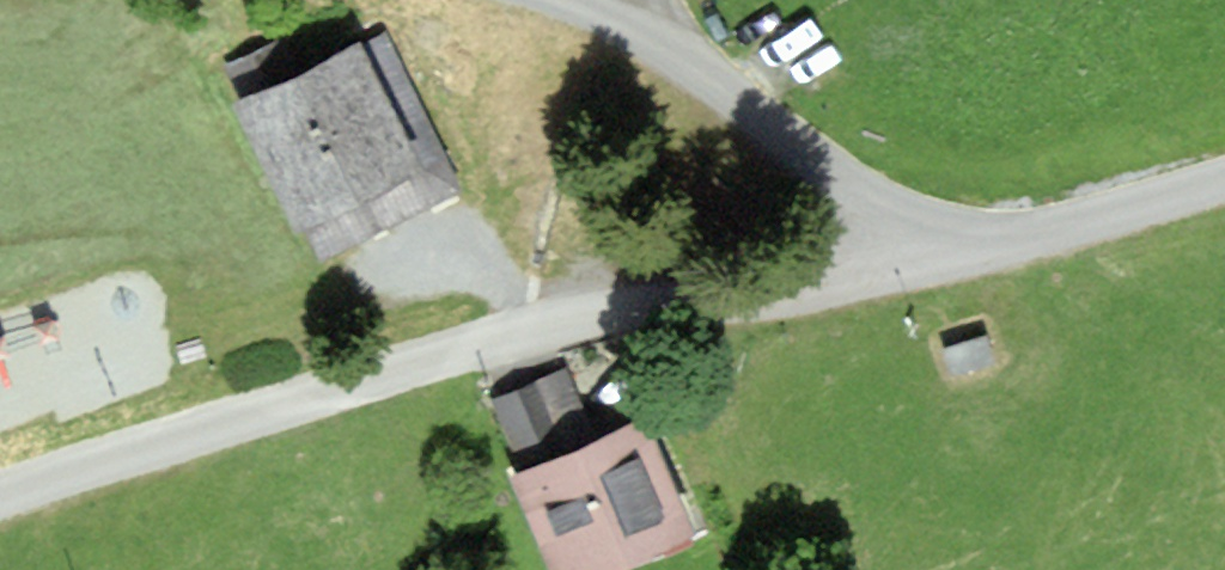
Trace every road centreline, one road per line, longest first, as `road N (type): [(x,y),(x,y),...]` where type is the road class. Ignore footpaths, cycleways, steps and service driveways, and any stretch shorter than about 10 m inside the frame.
road 1 (unclassified): [(0,498),(642,310),(920,259)]
road 2 (unclassified): [(920,259),(913,236),(688,67),(646,39),(553,0)]
road 3 (unclassified): [(920,259),(1053,237),(1224,185)]

